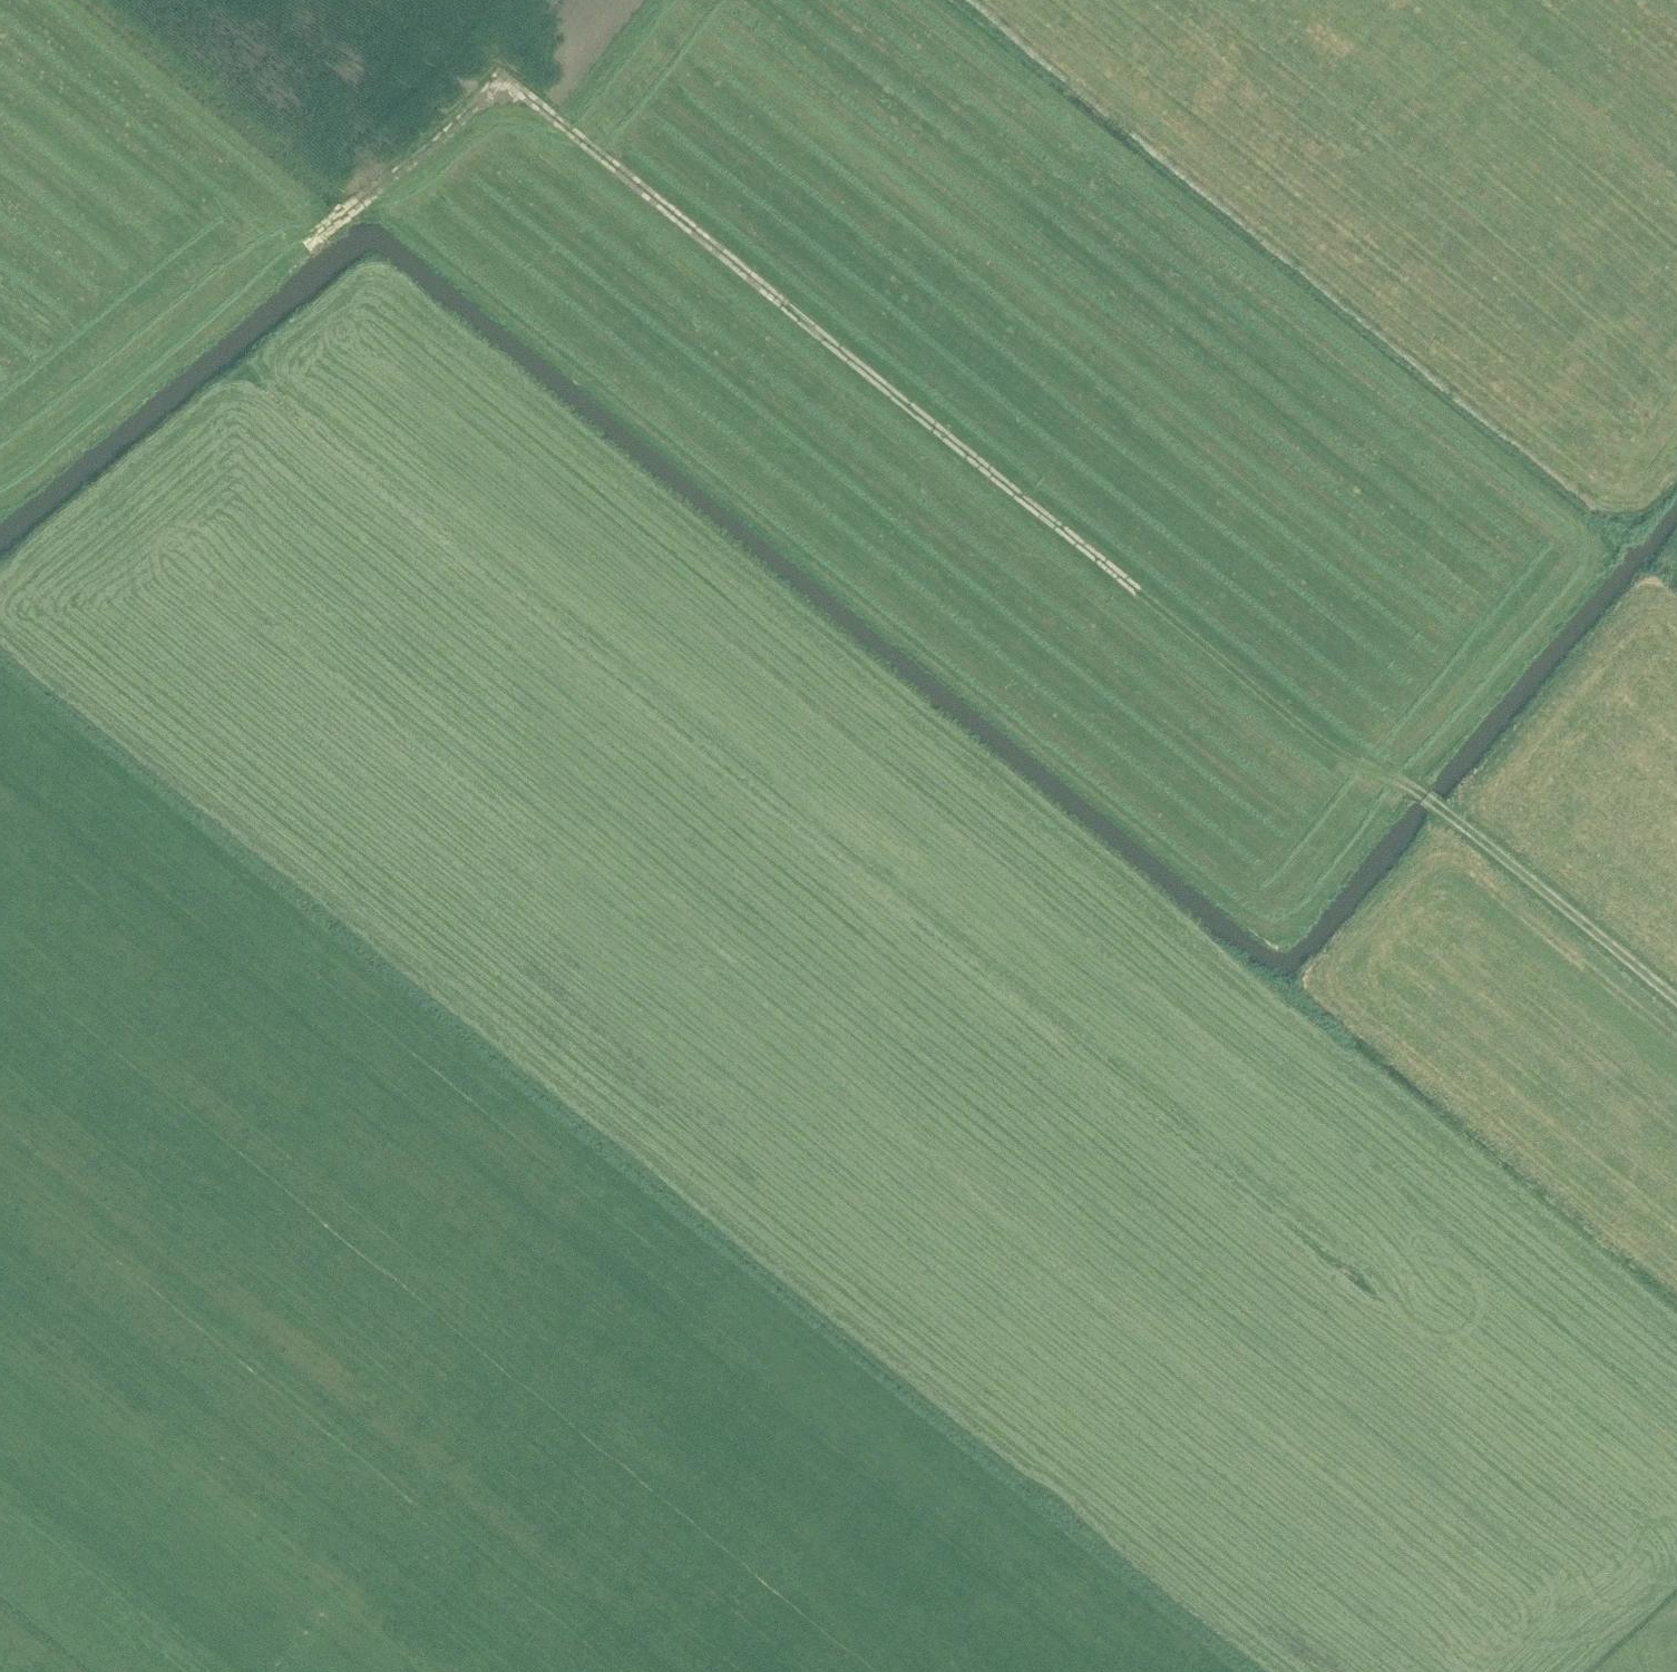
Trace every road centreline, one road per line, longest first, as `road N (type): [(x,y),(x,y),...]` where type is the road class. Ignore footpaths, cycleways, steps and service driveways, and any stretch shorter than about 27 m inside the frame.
road 1 (track): [(0,503),(491,102),(505,80),(1323,742),(1459,820)]
road 2 (track): [(1388,777),(1624,531),(1676,455)]
road 3 (track): [(1676,999),(1459,820)]

